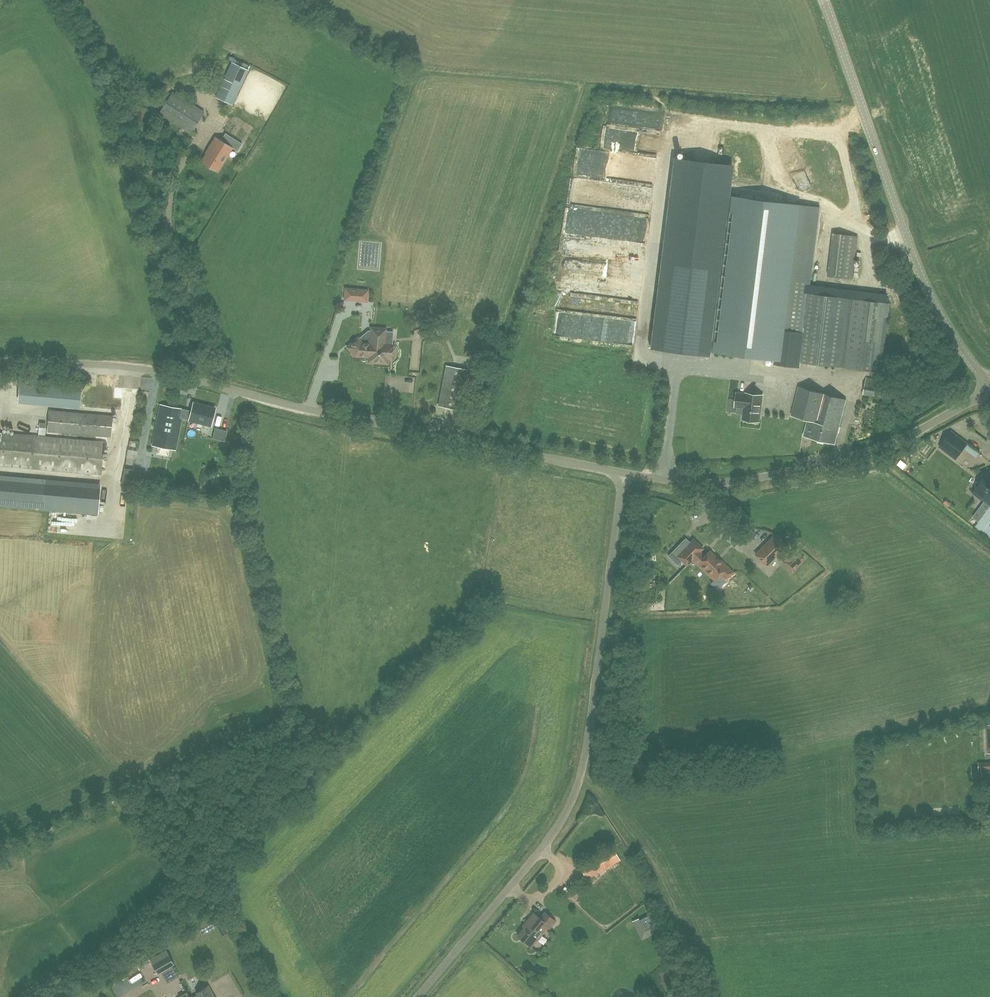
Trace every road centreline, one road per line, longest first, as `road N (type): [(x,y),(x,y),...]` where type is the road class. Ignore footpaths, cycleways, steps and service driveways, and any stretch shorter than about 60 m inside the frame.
road 1 (unclassified): [(623,471),(359,420),(167,373),(0,360)]
road 2 (unclassified): [(414,996),(551,831),(577,779),(623,471)]
road 3 (tertiary): [(989,389),(922,279),(823,0)]
road 4 (unclassified): [(623,471),(717,480),(860,455),(989,389)]

